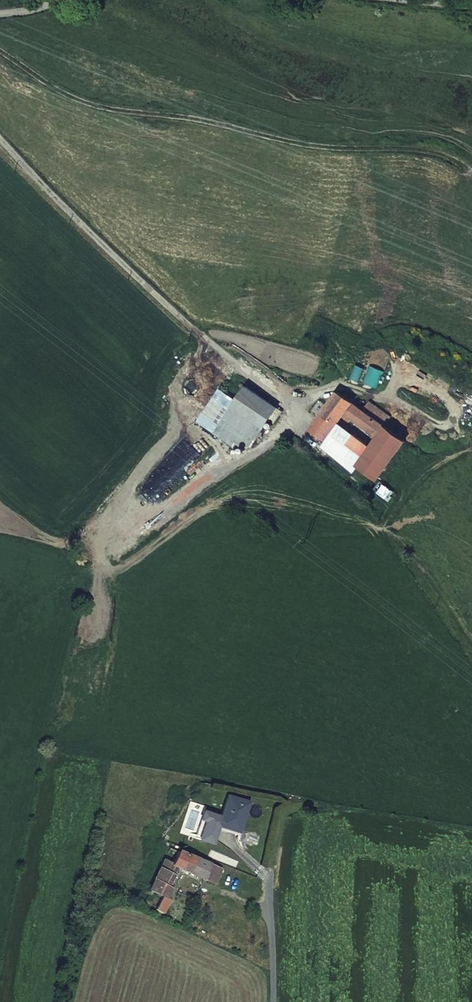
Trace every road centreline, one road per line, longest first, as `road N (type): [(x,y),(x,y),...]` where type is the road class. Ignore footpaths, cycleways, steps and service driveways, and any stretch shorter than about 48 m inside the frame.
road 1 (unclassified): [(285,404),(151,291),(0,139)]
road 2 (track): [(471,641),(408,539),(309,449),(285,404)]
road 3 (track): [(270,875),(285,820),(303,806),(471,825)]
road 4 (unclassified): [(272,1001),(270,875)]

